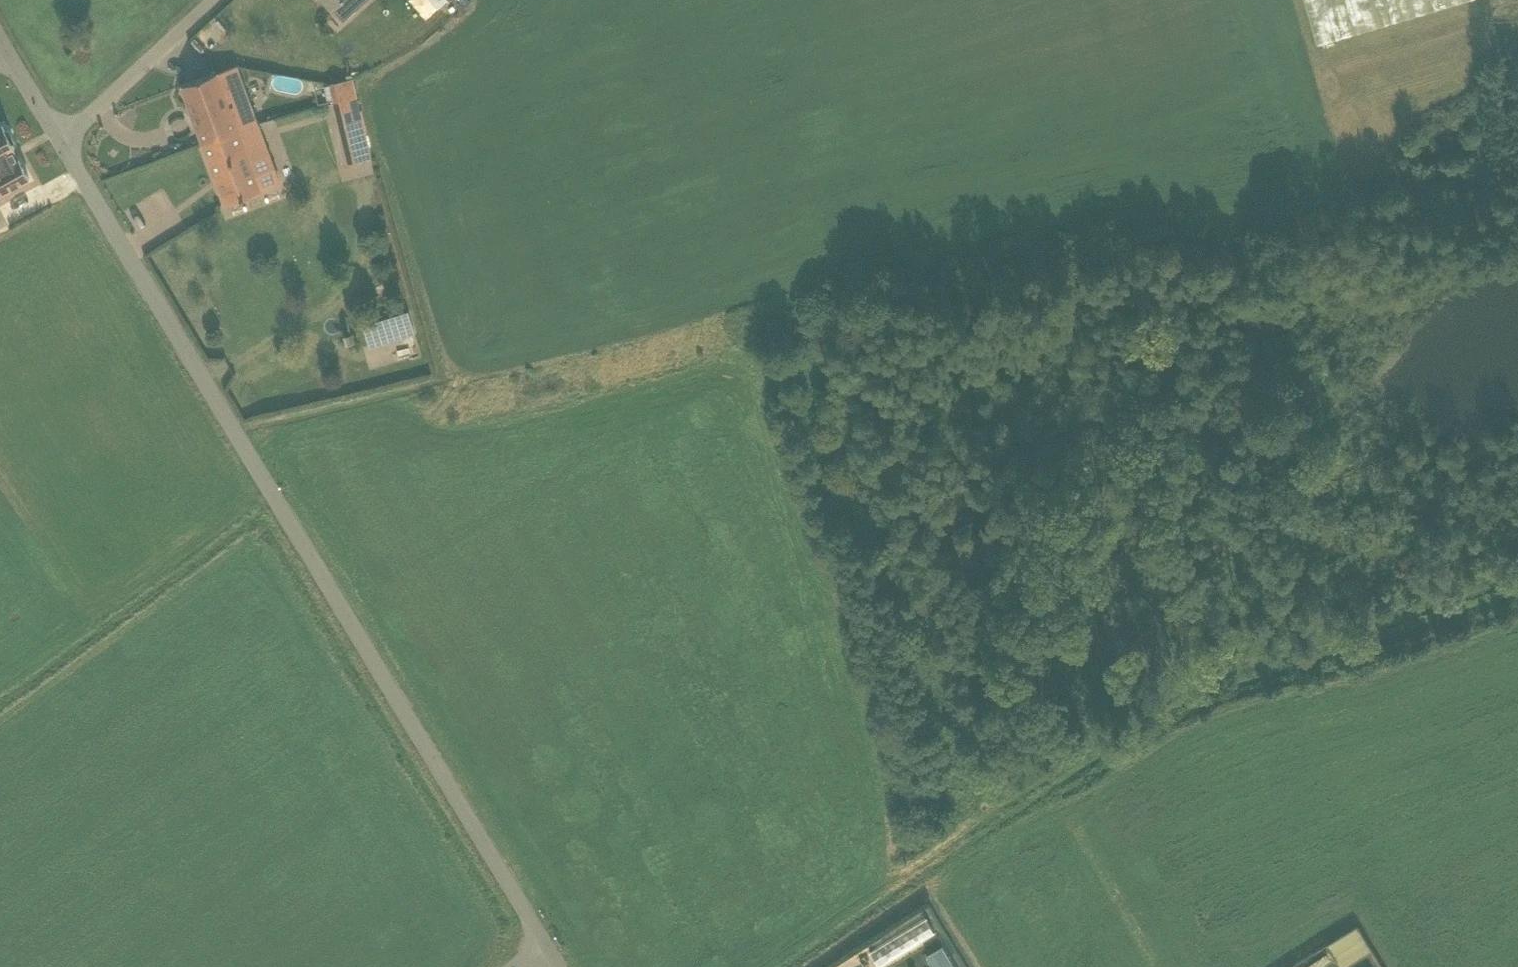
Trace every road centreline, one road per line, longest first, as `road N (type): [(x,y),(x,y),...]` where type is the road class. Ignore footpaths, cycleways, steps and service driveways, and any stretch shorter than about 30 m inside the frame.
road 1 (unclassified): [(546,946),(61,142)]
road 2 (unclassified): [(61,142),(212,0)]

